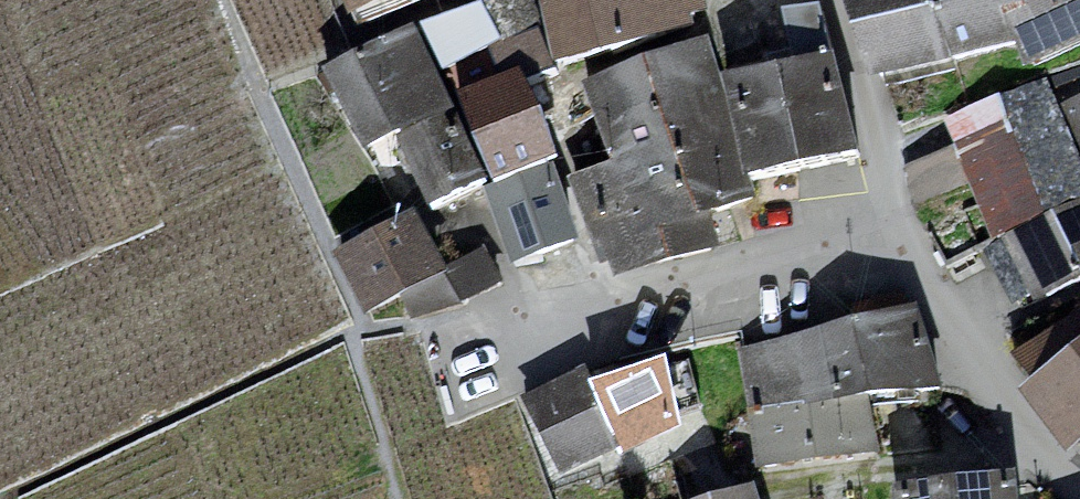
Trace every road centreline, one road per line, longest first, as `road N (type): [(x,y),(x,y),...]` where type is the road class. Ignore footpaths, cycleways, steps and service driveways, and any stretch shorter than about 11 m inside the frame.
road 1 (residential): [(1079,478),(996,391),(907,238)]
road 2 (residential): [(907,238),(841,0)]

